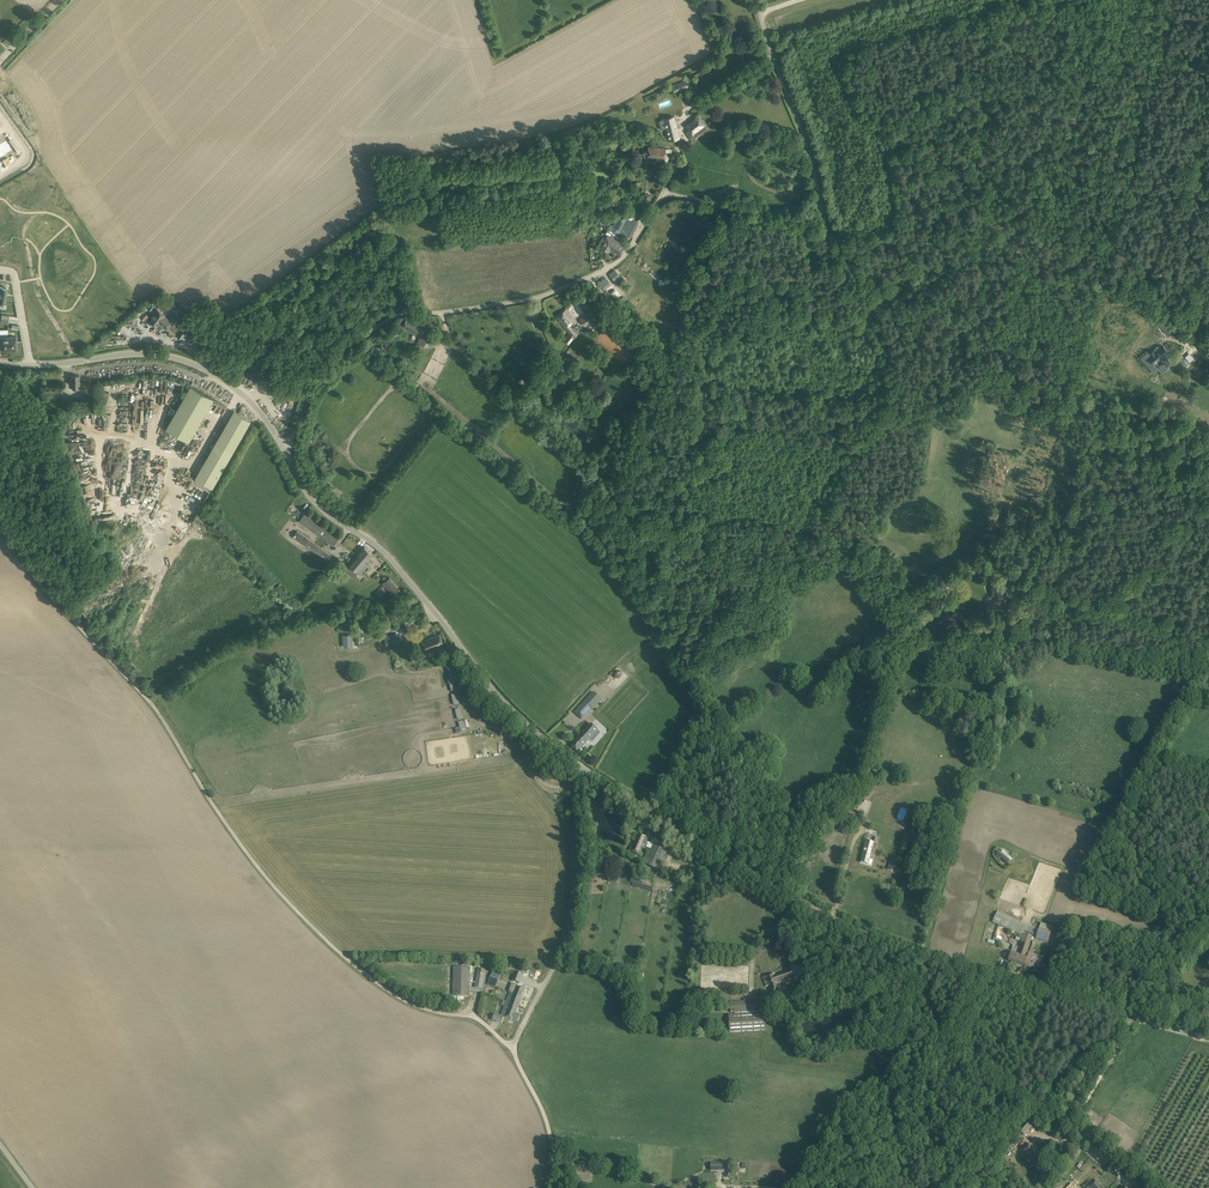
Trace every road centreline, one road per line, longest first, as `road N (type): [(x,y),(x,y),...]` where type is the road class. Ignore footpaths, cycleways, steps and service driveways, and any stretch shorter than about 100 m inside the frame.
road 1 (track): [(0,524),(55,602),(151,702),(226,825),(301,915),(405,1001),(475,1017)]
road 2 (tertiary): [(1208,1040),(866,937),(771,888),(584,769)]
road 3 (unclassified): [(282,446),(291,441),(311,379),(393,315),(535,298),(602,271),(620,262),(663,194)]
road 4 (tertiary): [(584,769),(495,697),(394,563),(311,497),(282,446)]
road 5 (track): [(770,575),(602,491),(467,358),(441,313)]
road 6 (track): [(825,231),(900,399),(770,575)]
road 7 (track): [(770,575),(679,673),(743,780),(771,888)]
road 8 (unclassified): [(512,1046),(574,917),(573,793),(584,769)]
road 9 (track): [(770,575),(783,581),(836,550),(924,581),(990,547),(1009,560),(1022,583)]
road 10 (tertiary): [(282,446),(239,392),(181,360),(140,353),(32,365)]
road 11 (track): [(575,784),(540,781),(446,666),(392,672),(383,636)]
road 12 (track): [(977,973),(942,1054),(824,1187)]
road 13 (unclassified): [(825,231),(804,139),(757,0)]
road 14 (track): [(922,958),(973,760)]
road 15 (track): [(1208,627),(1022,583)]
road 16 (track): [(1022,583),(973,760)]
road 17 (unclassified): [(825,231),(663,194)]
road 18 (track): [(1067,1134),(1133,1018)]

